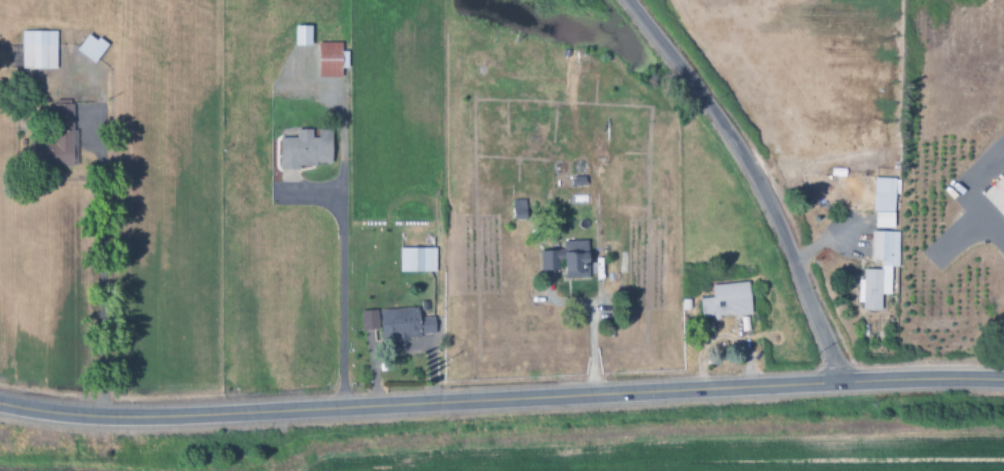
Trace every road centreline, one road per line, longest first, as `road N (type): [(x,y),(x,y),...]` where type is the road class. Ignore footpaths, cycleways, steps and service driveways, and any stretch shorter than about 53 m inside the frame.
road 1 (tertiary): [(1003,379),(144,418),(0,404)]
road 2 (residential): [(840,381),(752,171),(626,0)]

